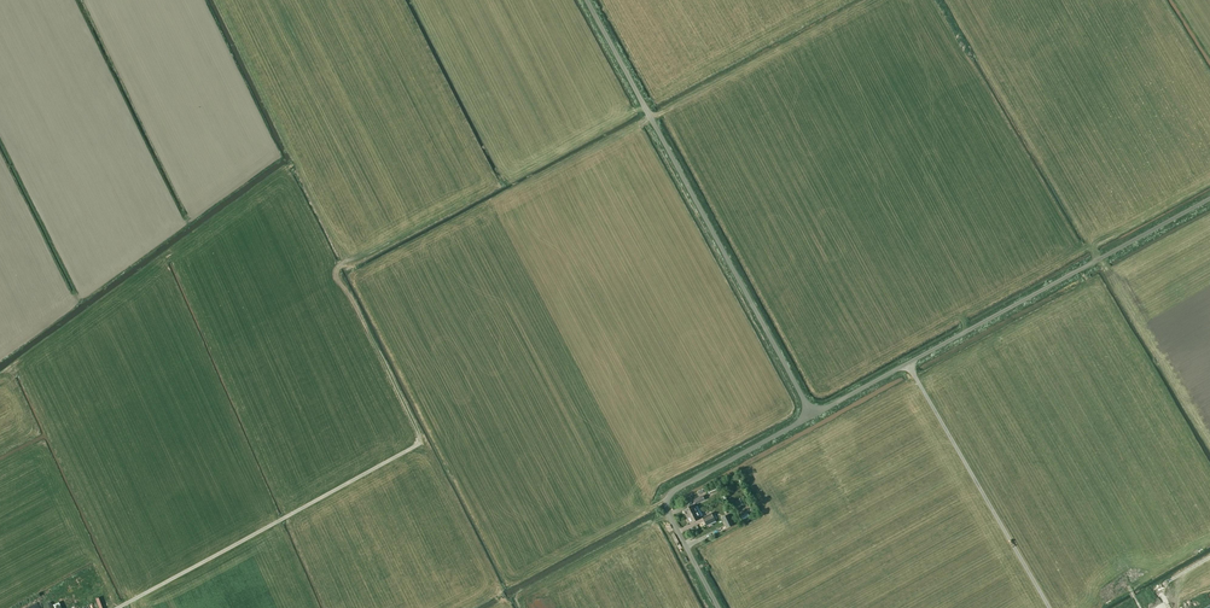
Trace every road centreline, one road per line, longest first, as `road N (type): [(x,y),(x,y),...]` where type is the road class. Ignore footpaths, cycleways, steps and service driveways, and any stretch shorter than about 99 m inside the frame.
road 1 (unclassified): [(812,415),(584,0)]
road 2 (unclassified): [(812,415),(1209,198)]
road 3 (unclassified): [(718,607),(670,517),(668,498),(812,415)]

